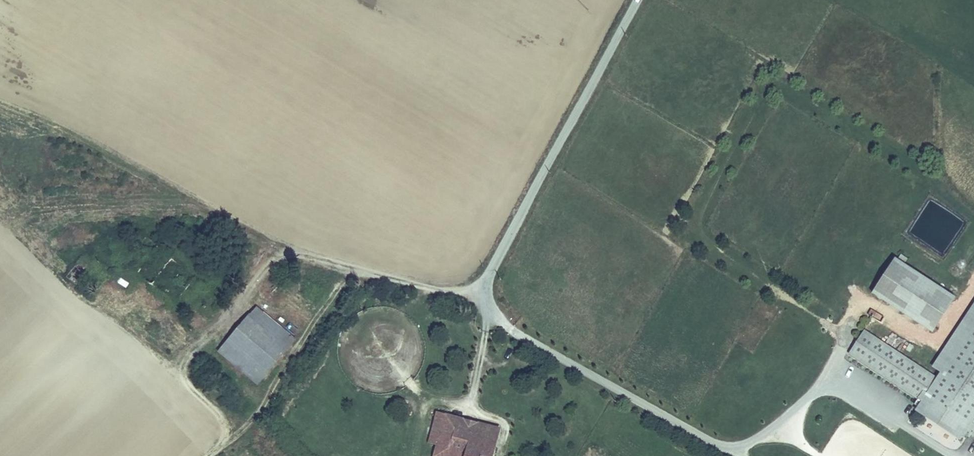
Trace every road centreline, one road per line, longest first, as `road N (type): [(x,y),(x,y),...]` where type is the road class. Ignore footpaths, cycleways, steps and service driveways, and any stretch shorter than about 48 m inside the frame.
road 1 (unclassified): [(637,0),(491,269),(483,295),(491,310),(716,446),(739,451),(826,382),(858,390),(962,455)]
road 2 (track): [(826,382),(845,341),(682,232),(776,75),(939,178)]
road 3 (track): [(483,295),(409,287),(298,255),(62,123),(0,98)]
road 4 (track): [(415,455),(423,411),(472,402),(491,310)]

